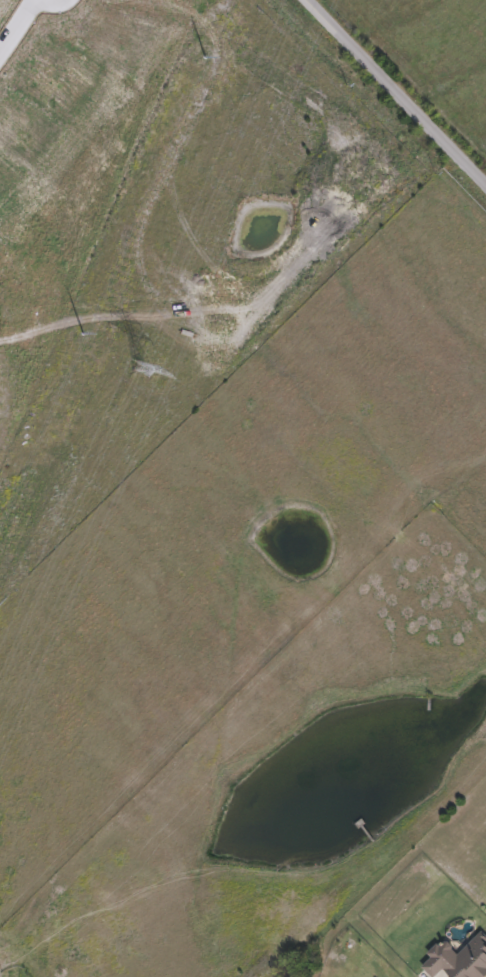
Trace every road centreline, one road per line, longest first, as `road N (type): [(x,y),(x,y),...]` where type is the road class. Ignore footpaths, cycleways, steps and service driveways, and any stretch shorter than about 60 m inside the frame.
road 1 (tertiary): [(308,0),(485,184)]

